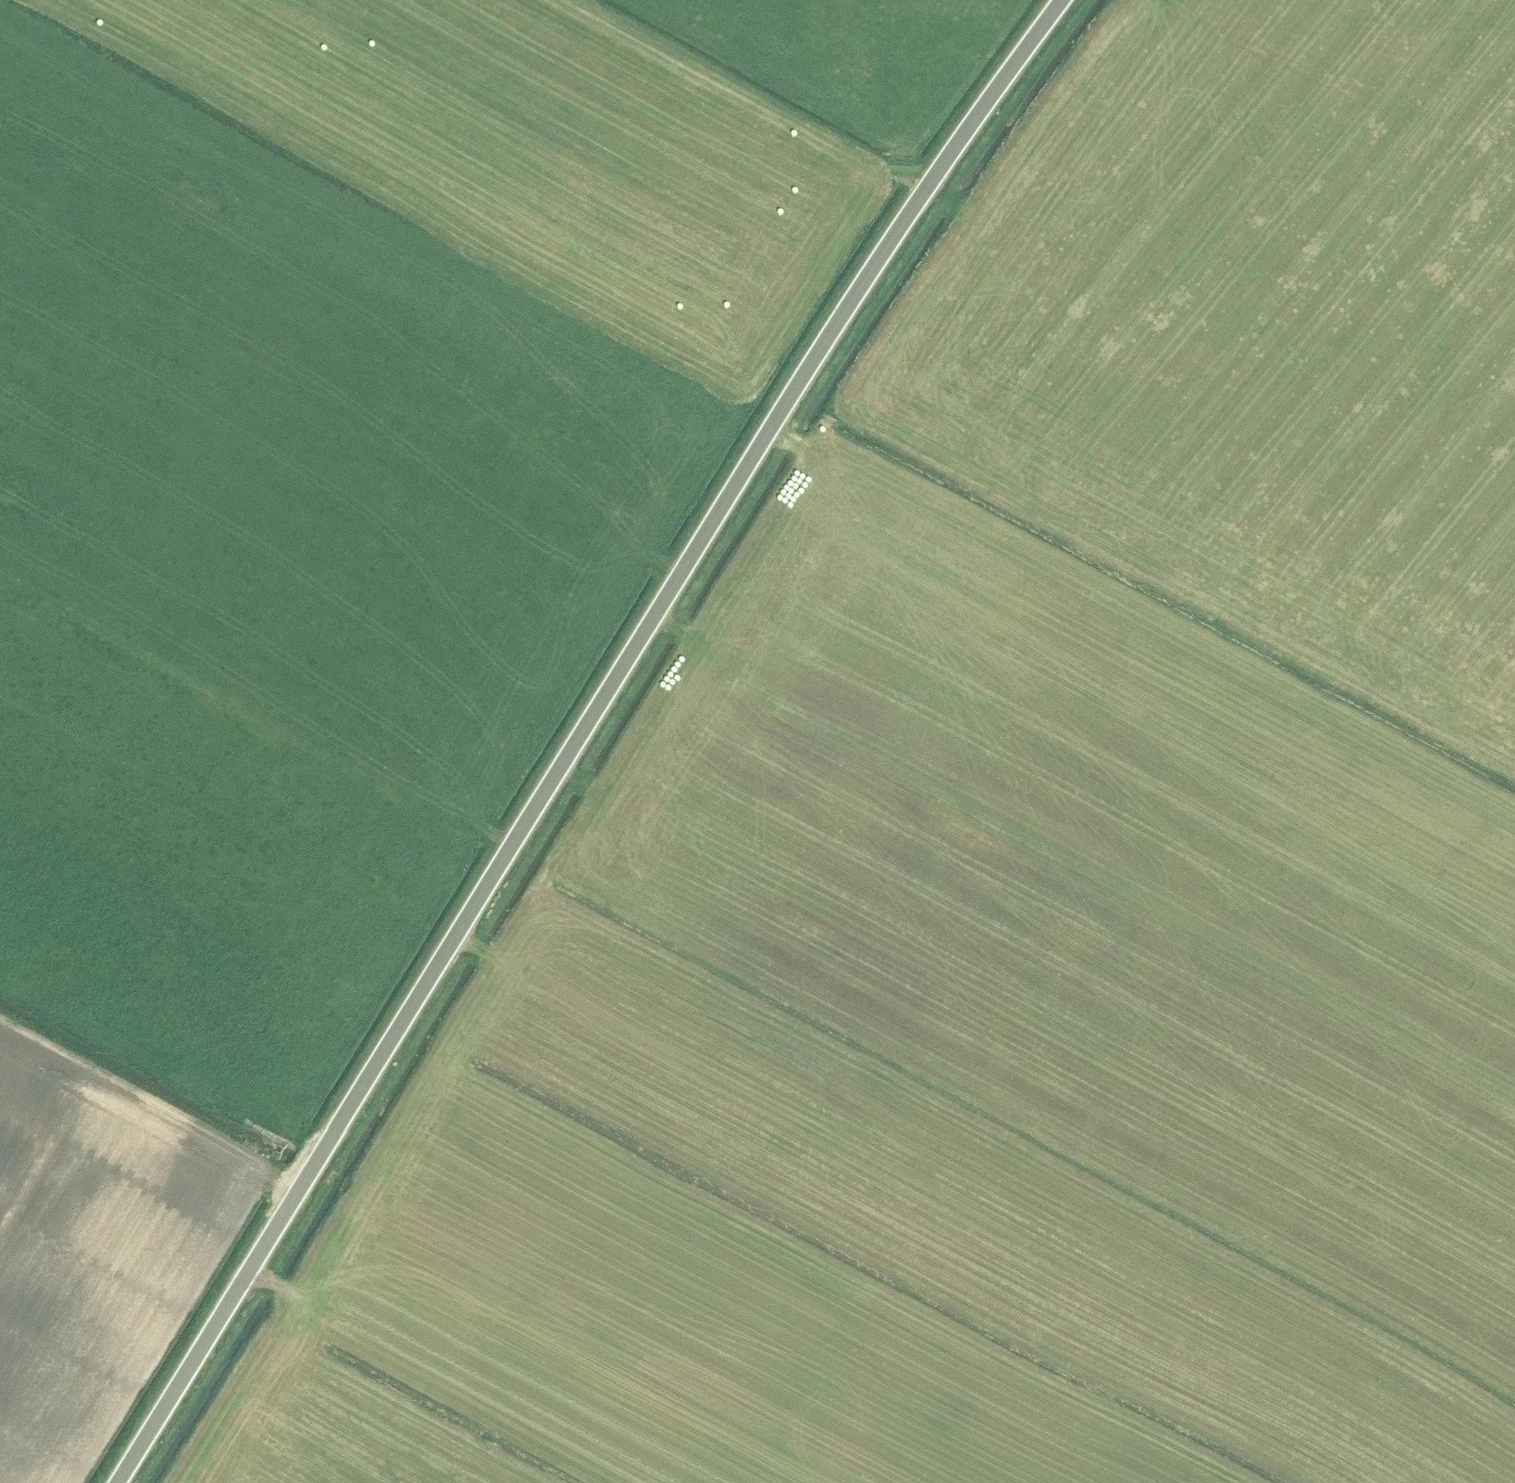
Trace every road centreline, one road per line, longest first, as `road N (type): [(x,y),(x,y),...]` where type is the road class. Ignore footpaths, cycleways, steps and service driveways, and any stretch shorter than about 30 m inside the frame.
road 1 (tertiary): [(117,1482),(785,406),(1062,0)]

